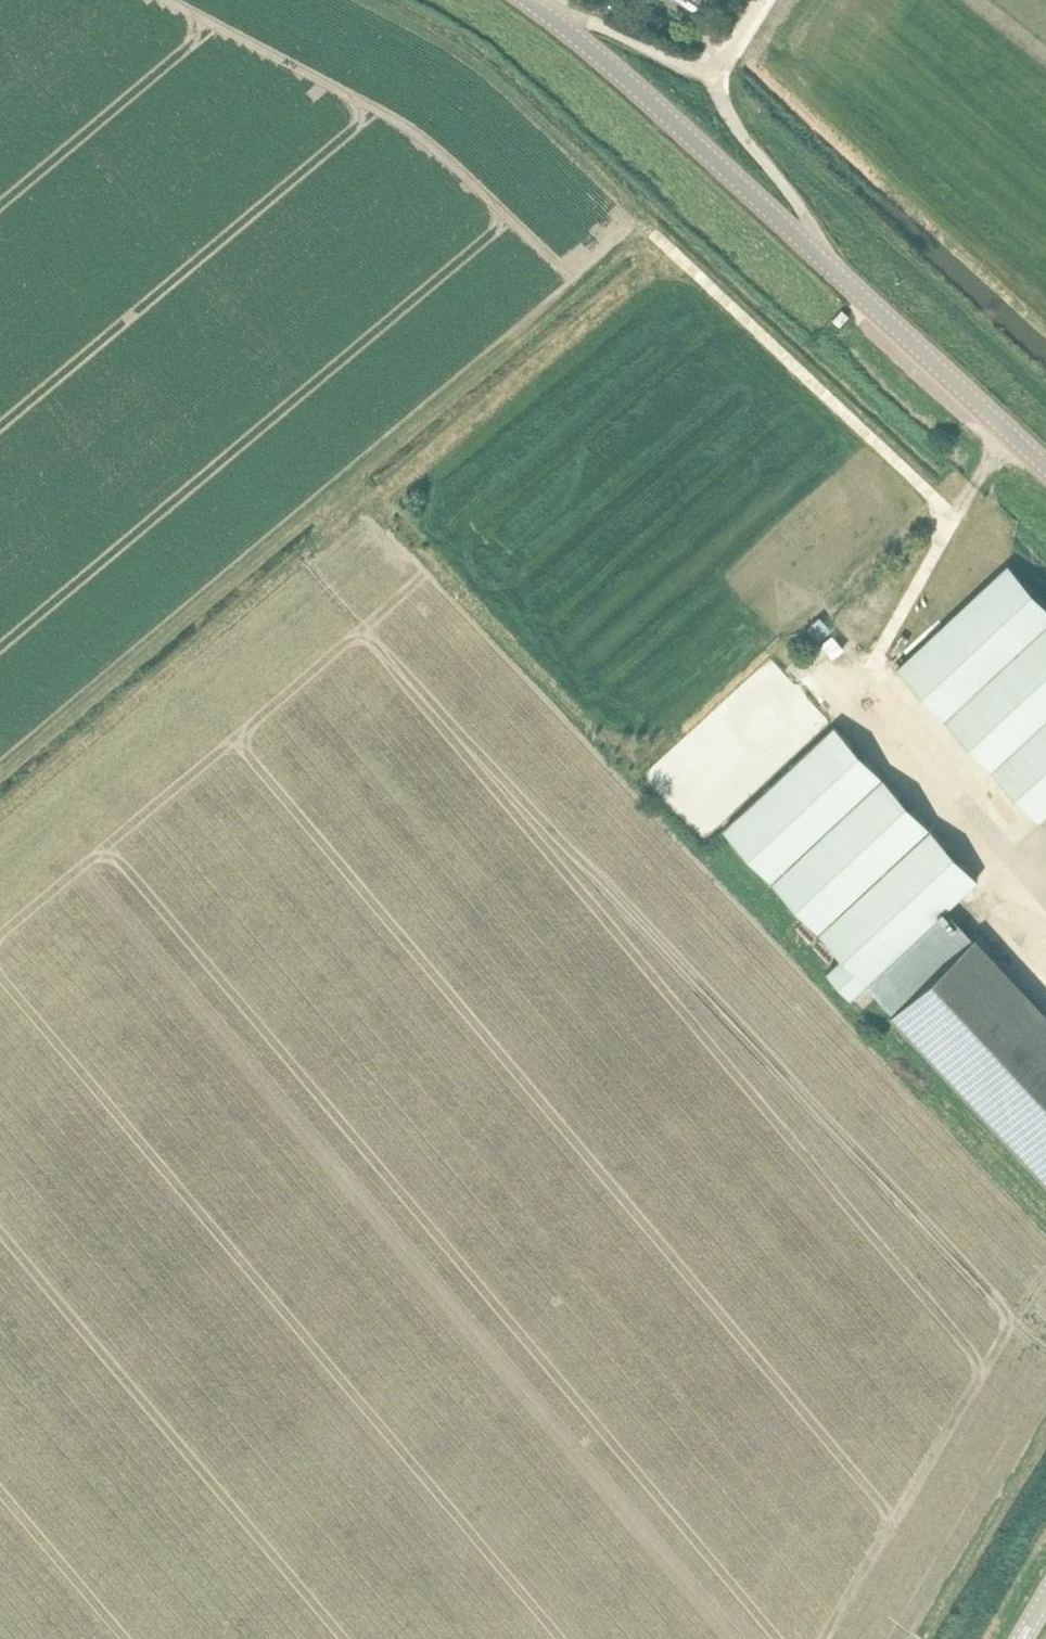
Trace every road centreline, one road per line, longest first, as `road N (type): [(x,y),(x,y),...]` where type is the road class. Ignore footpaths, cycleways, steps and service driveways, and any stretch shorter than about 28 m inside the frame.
road 1 (secondary): [(1045,466),(716,156),(514,0)]

